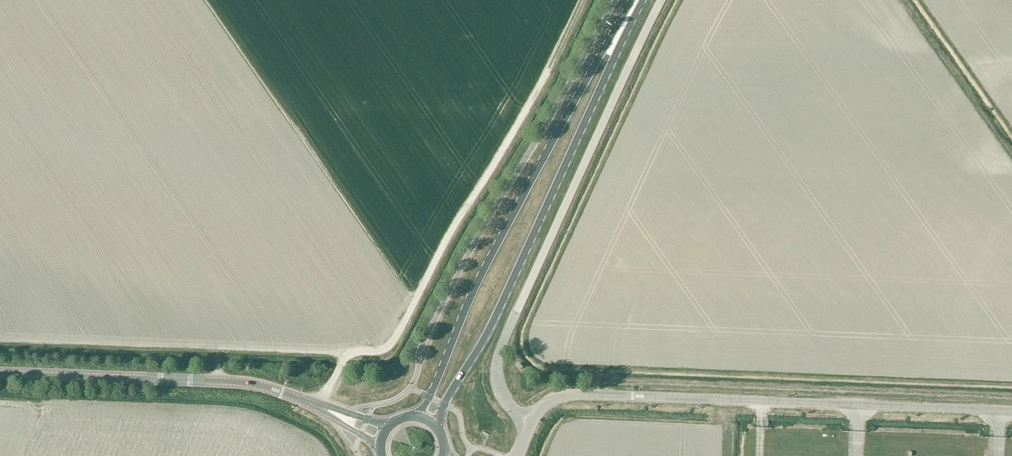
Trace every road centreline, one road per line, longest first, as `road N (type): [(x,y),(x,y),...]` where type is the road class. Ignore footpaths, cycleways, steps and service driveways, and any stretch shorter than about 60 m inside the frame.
road 1 (unclassified): [(533,423),(502,398),(500,350),(662,0)]
road 2 (primary): [(440,429),(638,0)]
road 3 (primary): [(635,0),(416,416)]
road 4 (unclassified): [(1011,411),(633,396)]
road 5 (secondary): [(319,409),(243,382),(0,374)]

